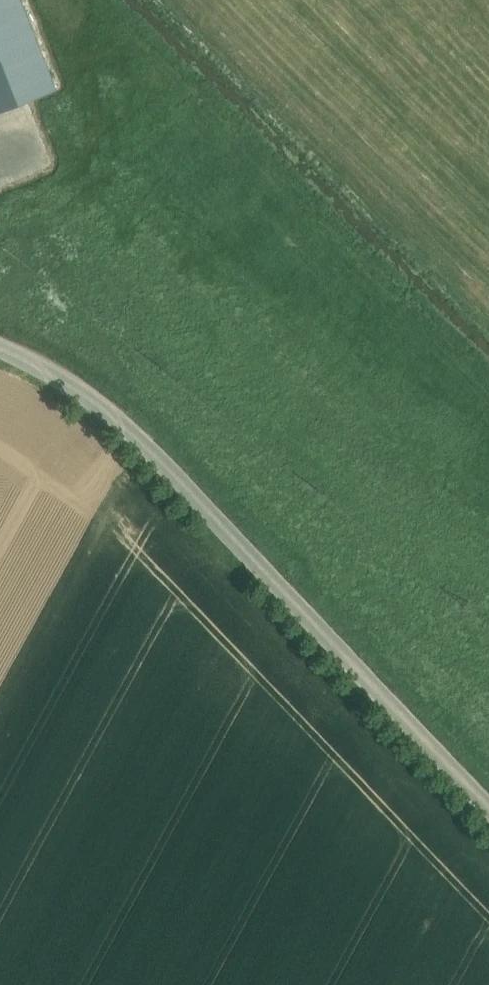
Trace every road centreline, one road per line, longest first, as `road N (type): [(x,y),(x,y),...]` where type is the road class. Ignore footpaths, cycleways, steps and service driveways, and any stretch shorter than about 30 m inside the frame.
road 1 (tertiary): [(488,808),(112,413),(0,348)]

